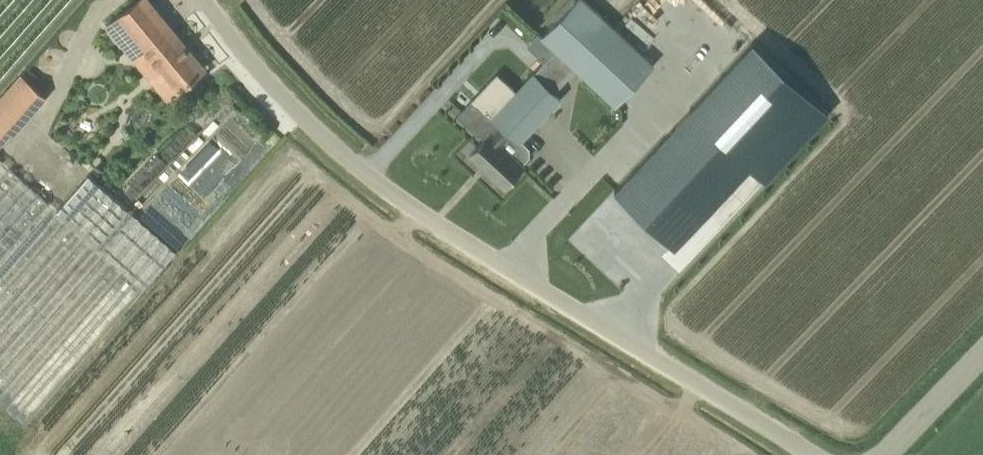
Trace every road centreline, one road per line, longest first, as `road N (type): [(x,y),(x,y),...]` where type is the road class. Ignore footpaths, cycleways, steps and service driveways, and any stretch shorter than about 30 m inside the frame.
road 1 (unclassified): [(811,454),(434,228),(336,158),(205,0)]
road 2 (unclassified): [(885,454),(982,358)]

